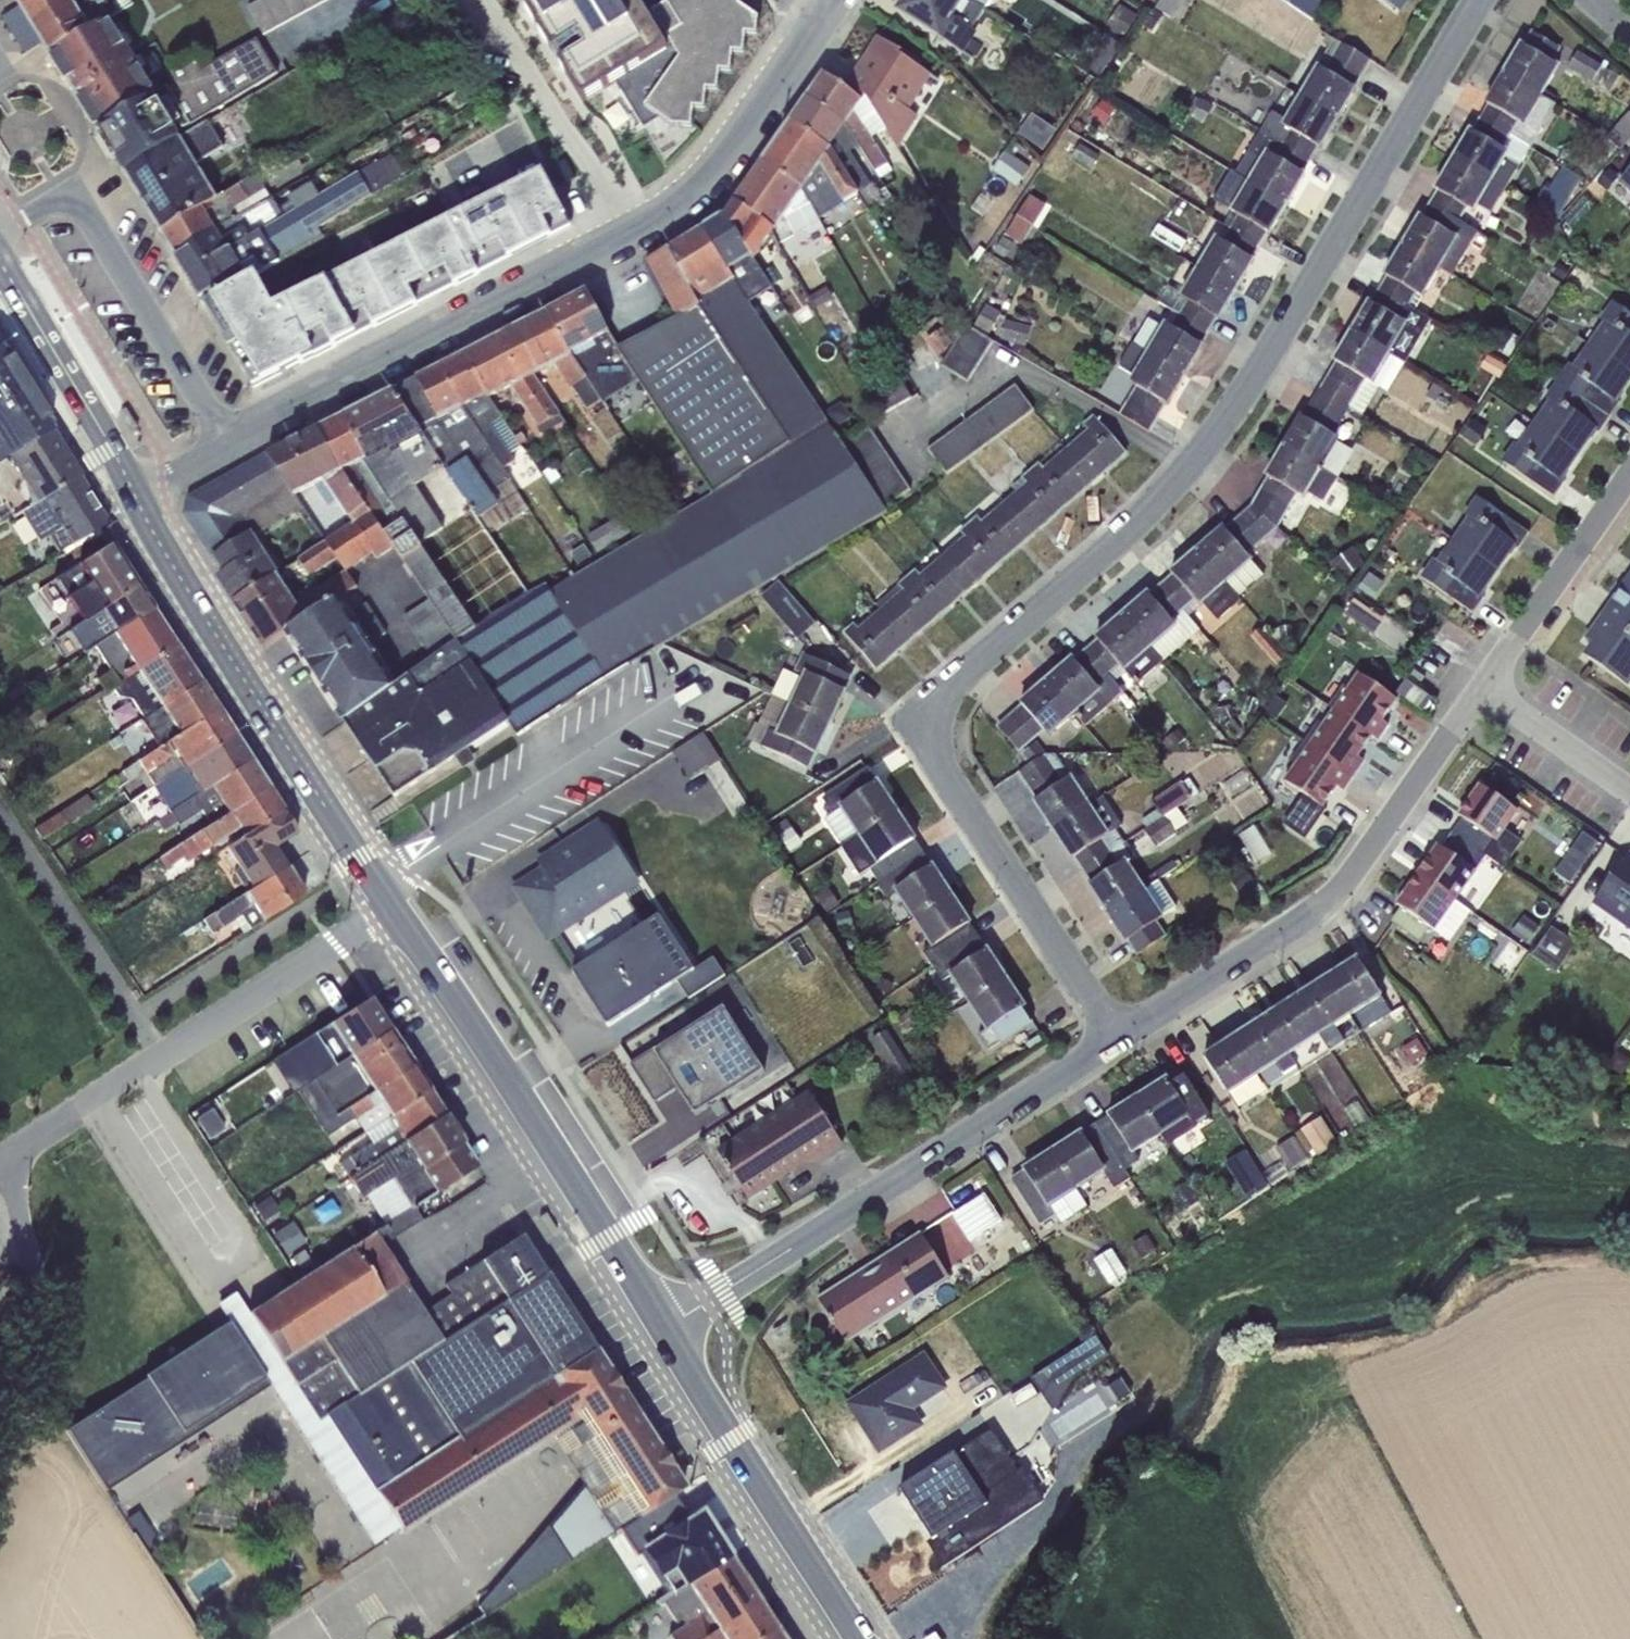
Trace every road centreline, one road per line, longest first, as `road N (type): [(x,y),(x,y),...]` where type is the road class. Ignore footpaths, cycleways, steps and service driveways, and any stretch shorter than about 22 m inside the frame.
road 1 (residential): [(1480,0),(1322,277),(1203,460),(957,681),(941,708),(934,738),(940,766),(1116,1039)]
road 2 (secondary): [(666,1327),(237,672),(138,497)]
road 3 (residential): [(825,0),(698,193),(232,446)]
road 4 (residential): [(1116,1039),(666,1327)]
road 5 (residential): [(1116,1039),(1326,905),(1482,685)]
road 6 (residential): [(232,446),(73,189),(0,228)]
road 7 (secondary): [(858,1638),(666,1327)]
road 8 (secondary): [(138,497),(0,263)]
road 9 (residential): [(1482,685),(1629,474)]
road 10 (residential): [(1482,685),(1629,788)]

